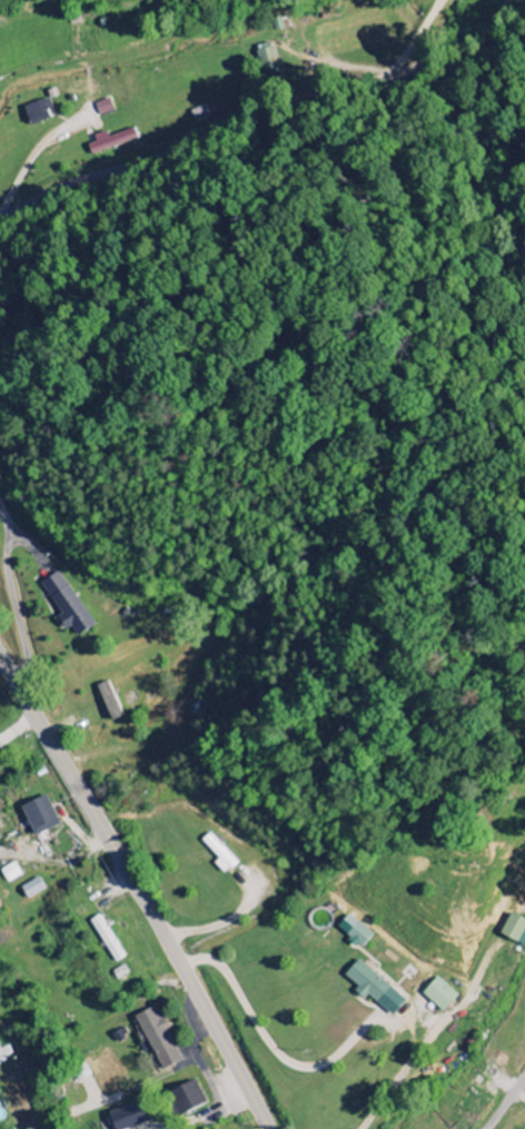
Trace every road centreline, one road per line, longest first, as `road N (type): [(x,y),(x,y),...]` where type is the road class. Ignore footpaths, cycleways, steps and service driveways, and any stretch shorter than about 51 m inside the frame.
road 1 (residential): [(0,223),(76,184),(524,47)]
road 2 (secondary): [(270,1128),(123,858),(0,652)]

